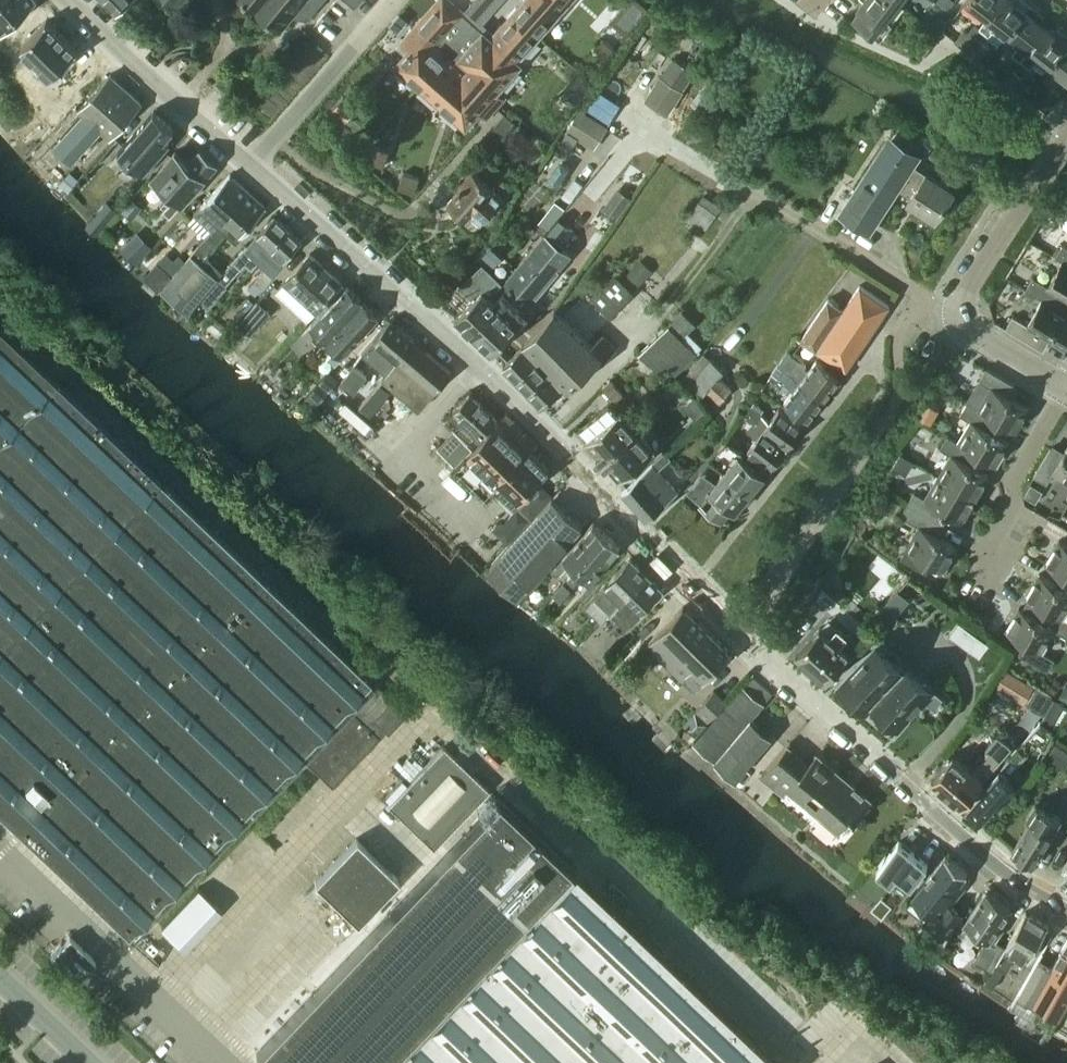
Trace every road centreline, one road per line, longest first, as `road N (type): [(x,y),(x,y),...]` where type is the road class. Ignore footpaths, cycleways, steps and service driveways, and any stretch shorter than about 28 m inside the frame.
road 1 (tertiary): [(1066,904),(1001,871),(742,639),(381,279),(249,161)]
road 2 (unclassified): [(961,319),(924,313),(908,288),(656,136)]
road 3 (tertiary): [(249,161),(69,0)]
road 4 (residential): [(392,0),(249,161)]
road 5 (residential): [(961,319),(960,299),(1066,135)]
road 6 (residential): [(988,566),(1015,524),(1010,485),(1065,391)]
road 7 (residential): [(1065,391),(971,335),(961,319)]

